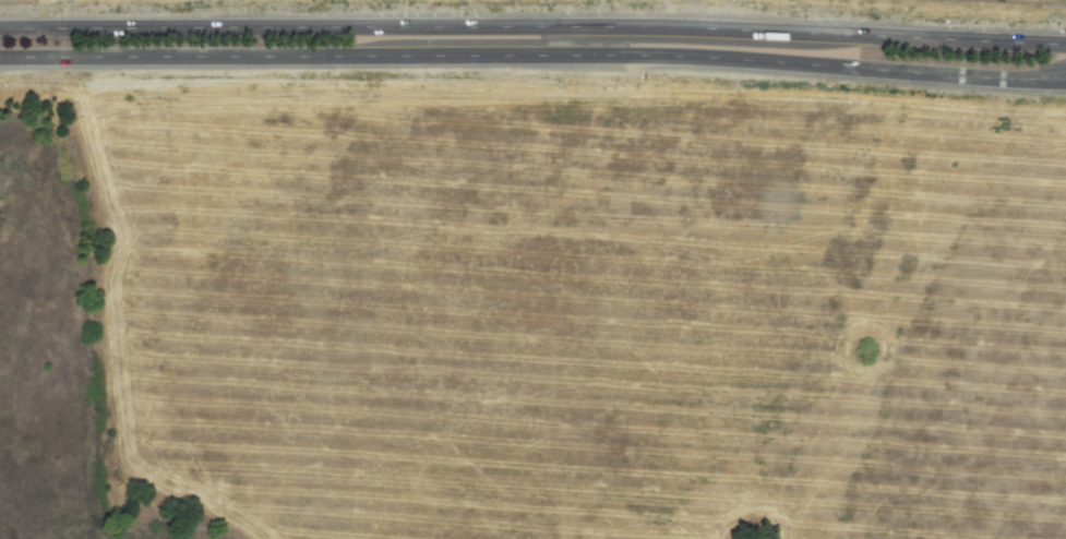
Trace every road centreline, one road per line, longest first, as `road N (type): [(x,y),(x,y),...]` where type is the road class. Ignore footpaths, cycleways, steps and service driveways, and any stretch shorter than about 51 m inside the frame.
road 1 (secondary): [(0,56),(588,53),(1065,78)]
road 2 (secondary): [(1065,44),(589,26),(0,27)]

